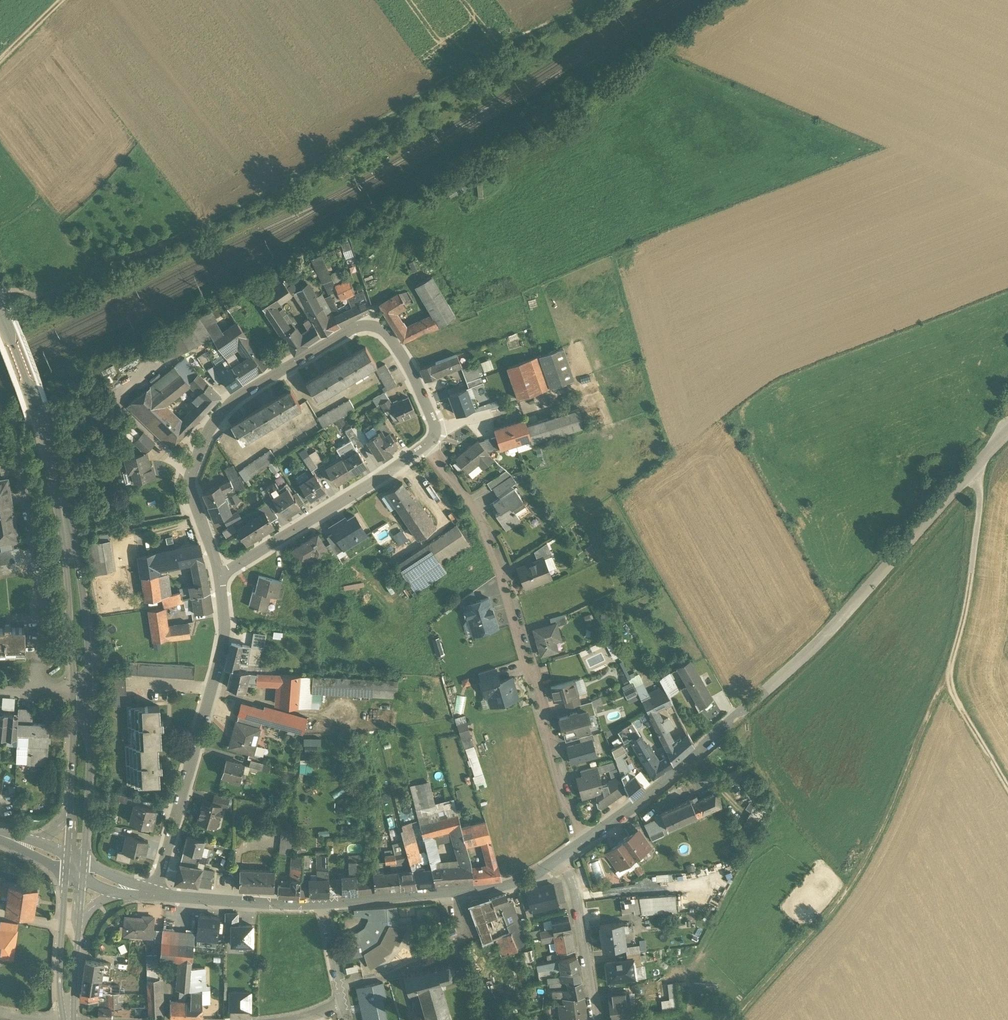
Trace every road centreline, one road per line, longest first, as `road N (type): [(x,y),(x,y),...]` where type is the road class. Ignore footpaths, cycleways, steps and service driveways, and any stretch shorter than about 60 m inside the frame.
road 1 (track): [(0,292),(32,297),(181,238),(502,45),(592,0)]
road 2 (track): [(734,1019),(843,897),(875,840),(959,642),(972,583),(979,464)]
road 3 (residential): [(439,433),(411,370),(374,326),(354,328),(237,400),(207,442),(193,482),(220,577)]
road 4 (residential): [(581,845),(499,555),(425,445)]
road 5 (secondary): [(82,693),(44,423),(0,314)]
road 6 (unclassified): [(1007,432),(756,703)]
road 7 (residential): [(220,577),(225,636),(158,895)]
road 8 (residential): [(563,858),(526,882),(491,890),(324,905)]
road 9 (residential): [(220,577),(425,445)]
road 10 (residential): [(32,688),(45,617),(19,471),(0,473)]
road 11 (residential): [(756,703),(581,845)]
road 12 (residential): [(324,905),(158,895)]
road 13 (residential): [(595,1019),(563,858)]
road 14 (track): [(945,683),(1007,786)]

